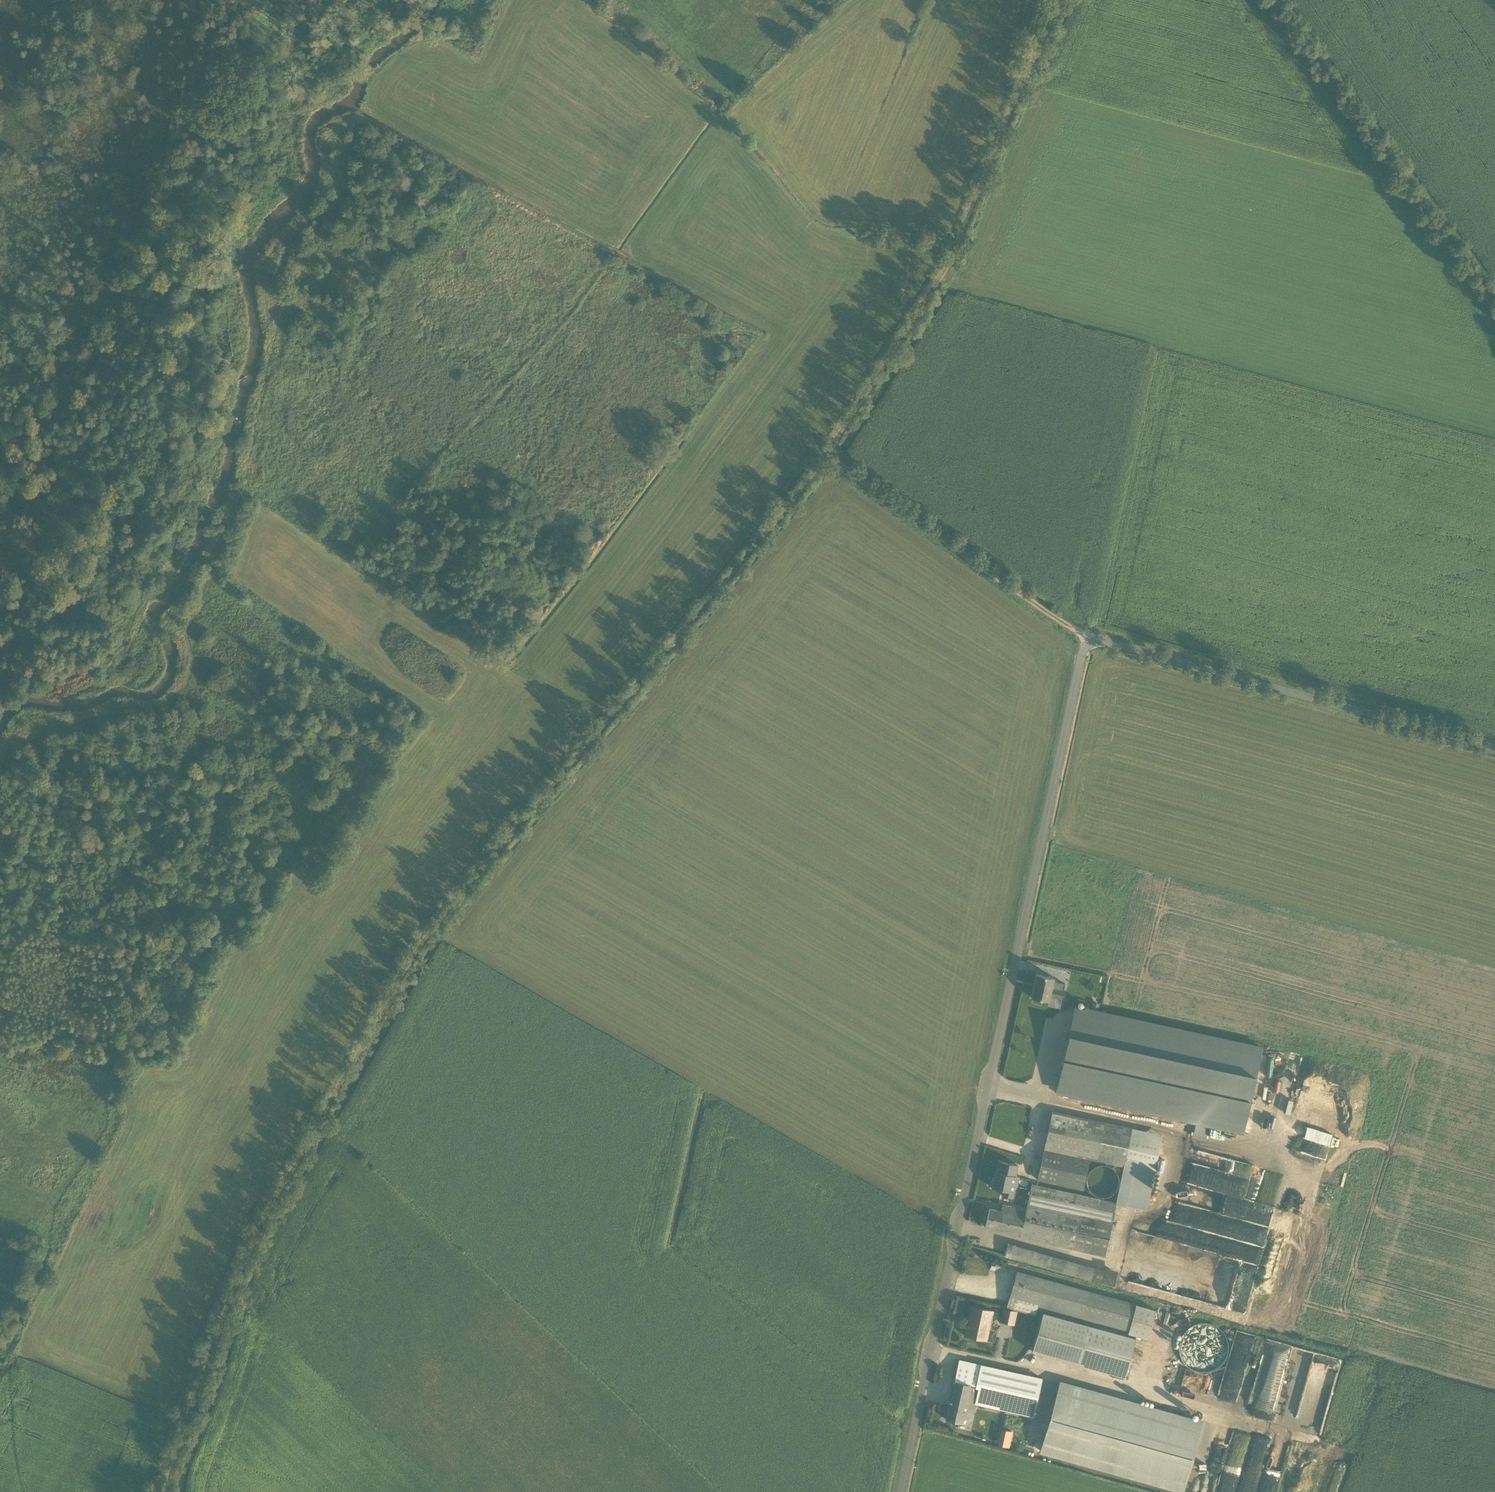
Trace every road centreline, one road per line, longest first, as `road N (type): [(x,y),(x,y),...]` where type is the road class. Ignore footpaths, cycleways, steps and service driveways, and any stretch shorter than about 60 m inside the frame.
road 1 (unclassified): [(901,1491),(1083,649),(1113,644),(1494,747)]
road 2 (track): [(828,453),(447,910),(373,1020),(278,1188),(232,1293),(168,1491)]
road 3 (track): [(1056,0),(954,238),(828,453)]
road 4 (track): [(1091,643),(828,453)]

